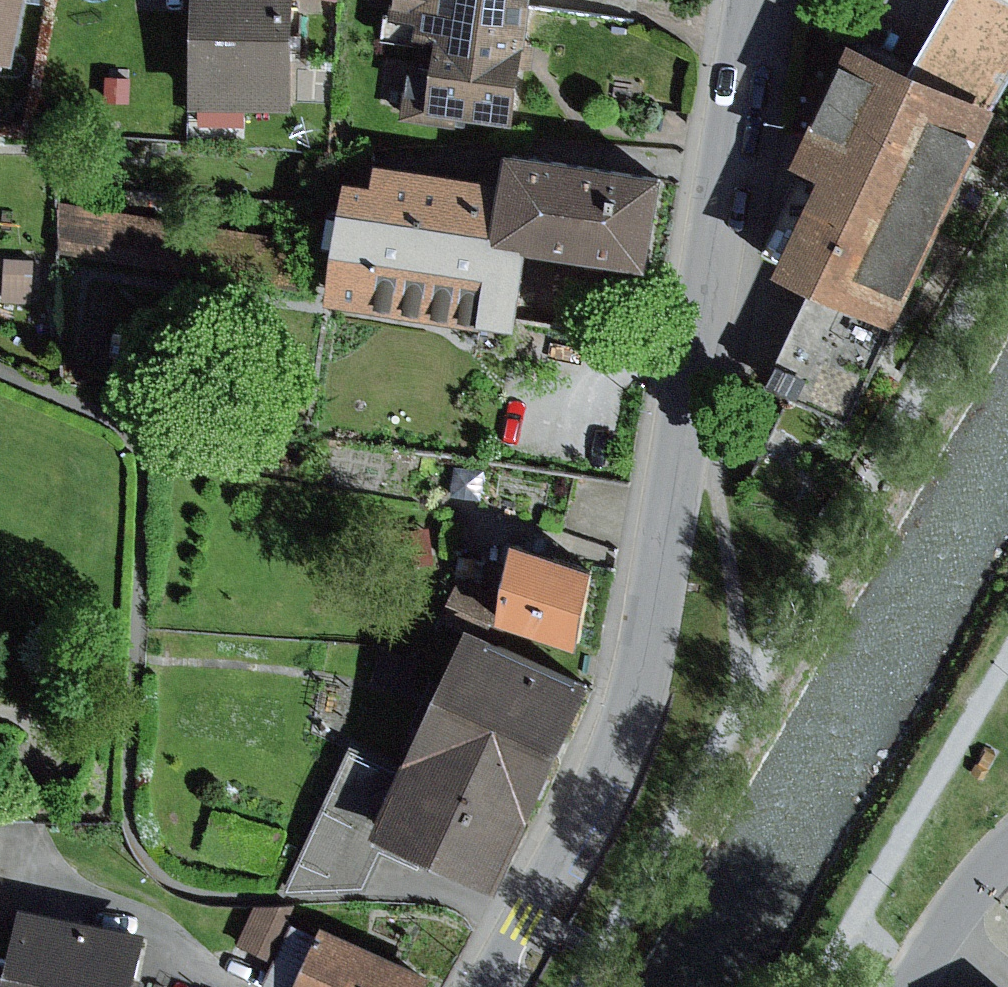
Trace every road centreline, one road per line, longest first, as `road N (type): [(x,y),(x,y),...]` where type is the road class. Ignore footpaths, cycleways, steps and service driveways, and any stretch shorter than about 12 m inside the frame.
road 1 (residential): [(488,986),(610,764),(648,656),(755,0)]
road 2 (residential): [(1007,847),(969,884),(906,986)]

